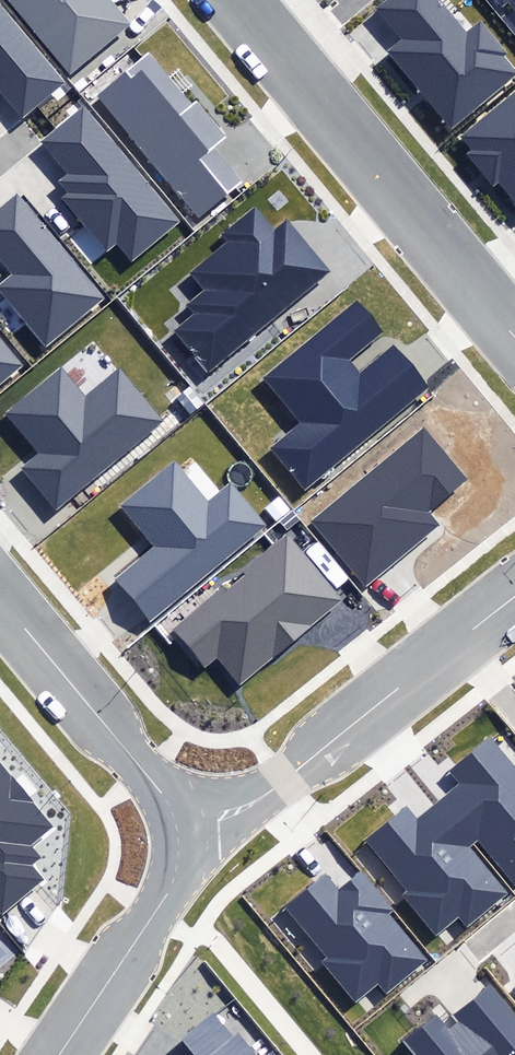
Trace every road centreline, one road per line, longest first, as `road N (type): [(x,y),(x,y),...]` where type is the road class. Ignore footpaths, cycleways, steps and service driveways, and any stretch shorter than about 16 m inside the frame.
road 1 (residential): [(235,0),(514,337)]
road 2 (residential): [(514,596),(262,796),(177,827)]
road 3 (residential): [(0,597),(144,769),(177,827)]
road 4 (residential): [(59,1054),(167,894),(177,827)]

